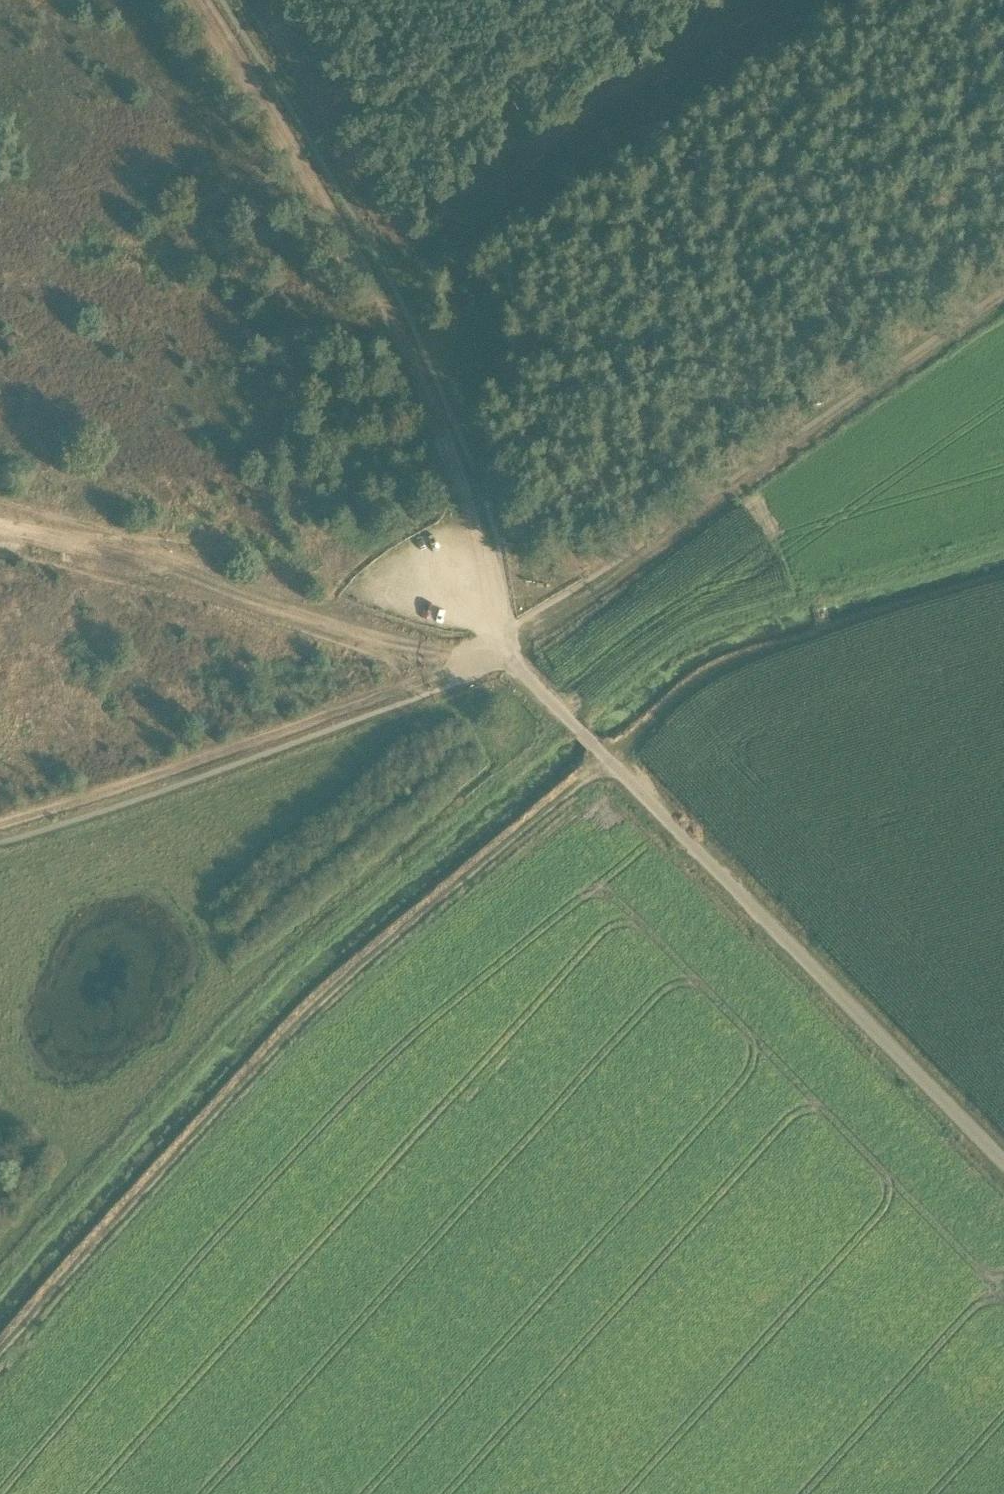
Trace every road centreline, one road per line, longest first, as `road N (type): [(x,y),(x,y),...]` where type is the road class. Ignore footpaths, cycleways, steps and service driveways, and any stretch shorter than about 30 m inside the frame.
road 1 (track): [(185,0),(297,178),(463,479),(494,649),(469,659),(0,540)]
road 2 (unclassified): [(1003,1165),(494,649)]
road 3 (track): [(1003,302),(599,591),(494,649)]
road 4 (track): [(469,659),(149,778),(0,824)]

